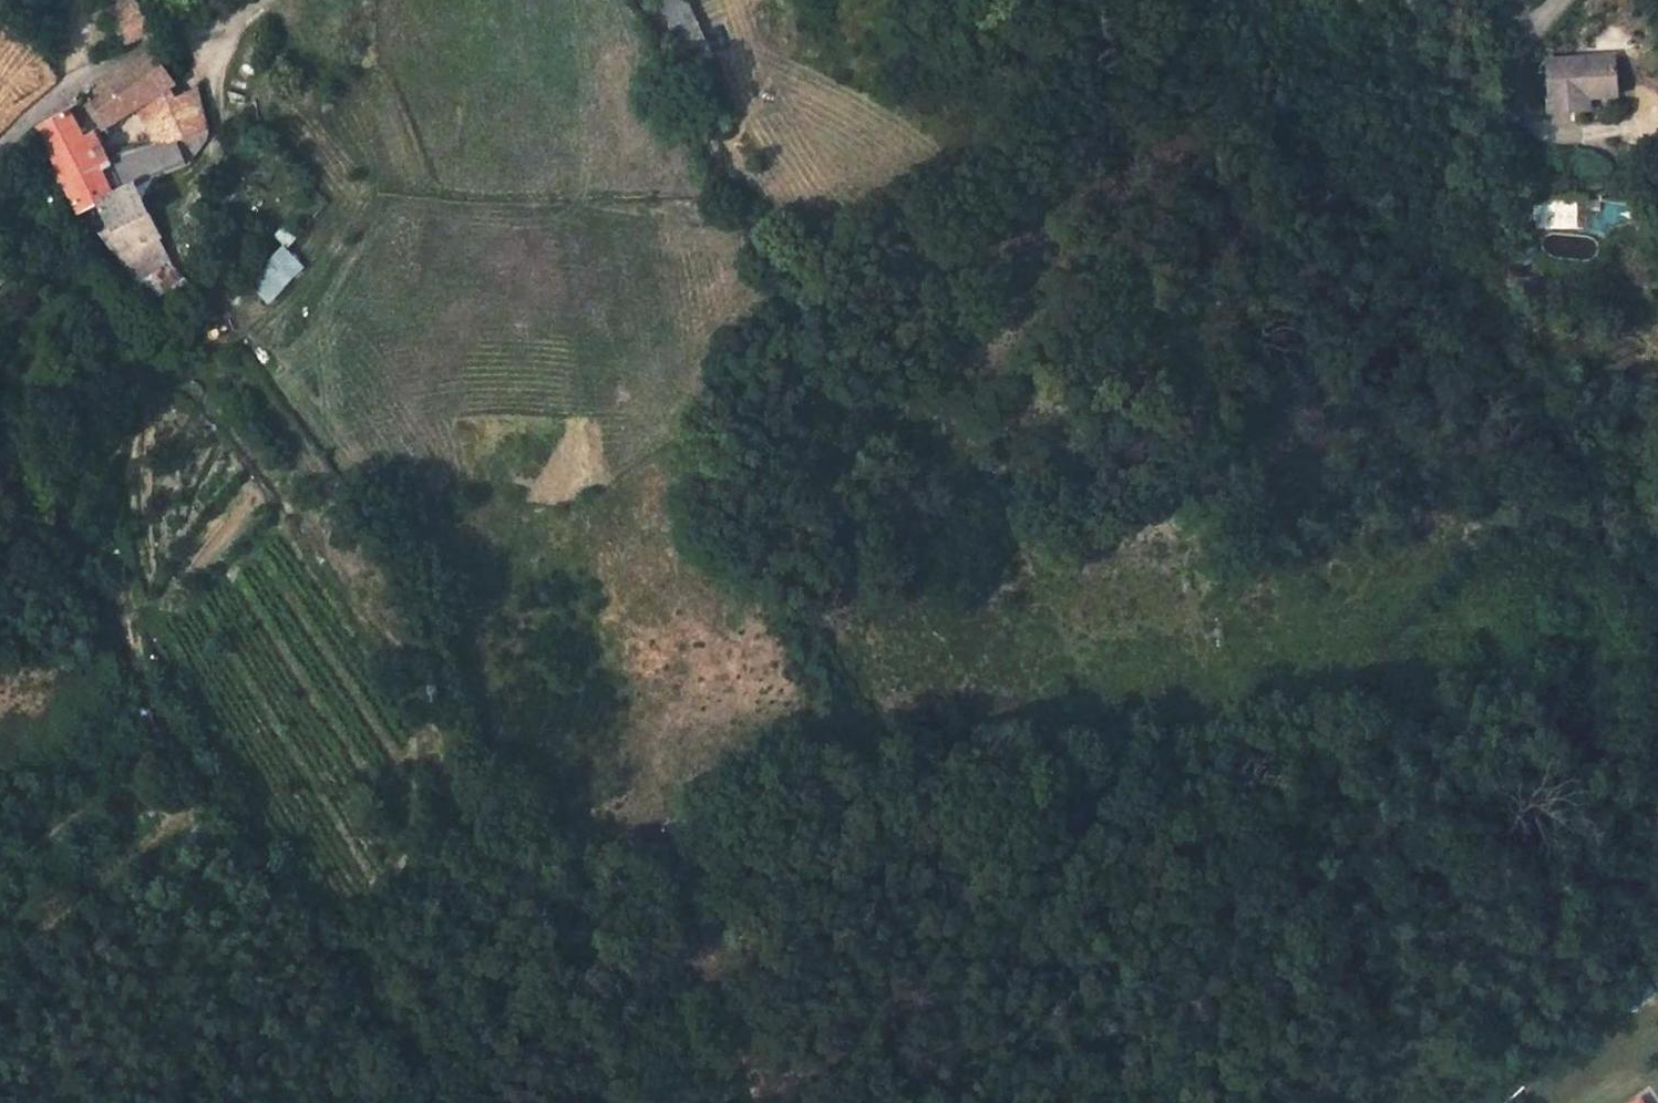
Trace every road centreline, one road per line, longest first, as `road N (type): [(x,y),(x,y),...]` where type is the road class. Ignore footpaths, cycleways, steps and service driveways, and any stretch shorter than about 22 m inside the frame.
road 1 (unclassified): [(0,143),(93,71),(225,26),(263,0)]

